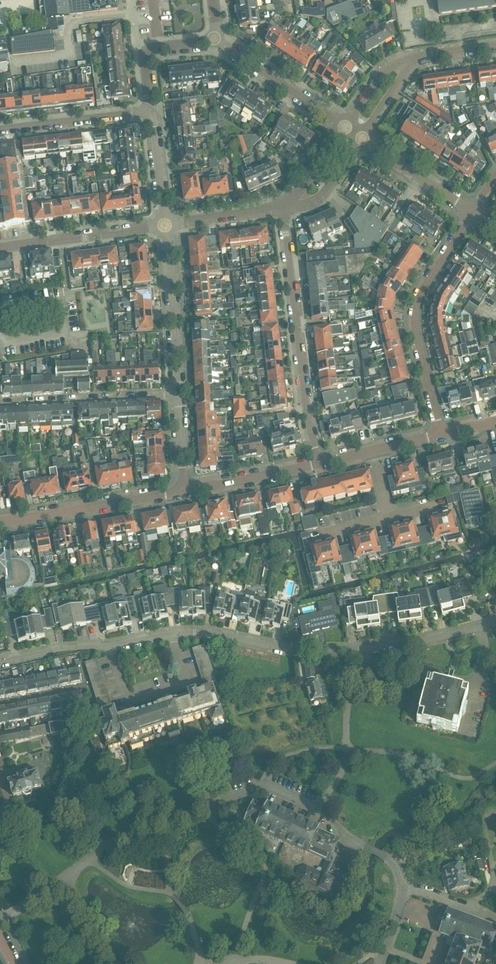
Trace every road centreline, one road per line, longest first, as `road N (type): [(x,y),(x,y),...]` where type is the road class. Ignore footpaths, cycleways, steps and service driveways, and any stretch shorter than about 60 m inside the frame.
road 1 (residential): [(0,662),(191,633),(286,649),(371,649),(495,624)]
road 2 (residential): [(0,920),(116,841),(262,786),(319,809)]
road 3 (residential): [(311,464),(283,207)]
road 4 (residential): [(440,434),(414,303),(472,211)]
road 5 (residential): [(0,521),(185,491)]
road 6 (residential): [(179,395),(0,402)]
road 7 (residential): [(179,395),(165,226)]
road 8 (residential): [(0,250),(165,226)]
road 9 (residential): [(345,128),(216,40)]
road 10 (residential): [(0,133),(151,112)]
road 11 (residential): [(472,211),(360,137)]
road 12 (residential): [(151,112),(149,49),(216,40)]
road 13 (residential): [(185,491),(311,464)]
road 14 (residential): [(402,890),(386,858),(319,809)]

